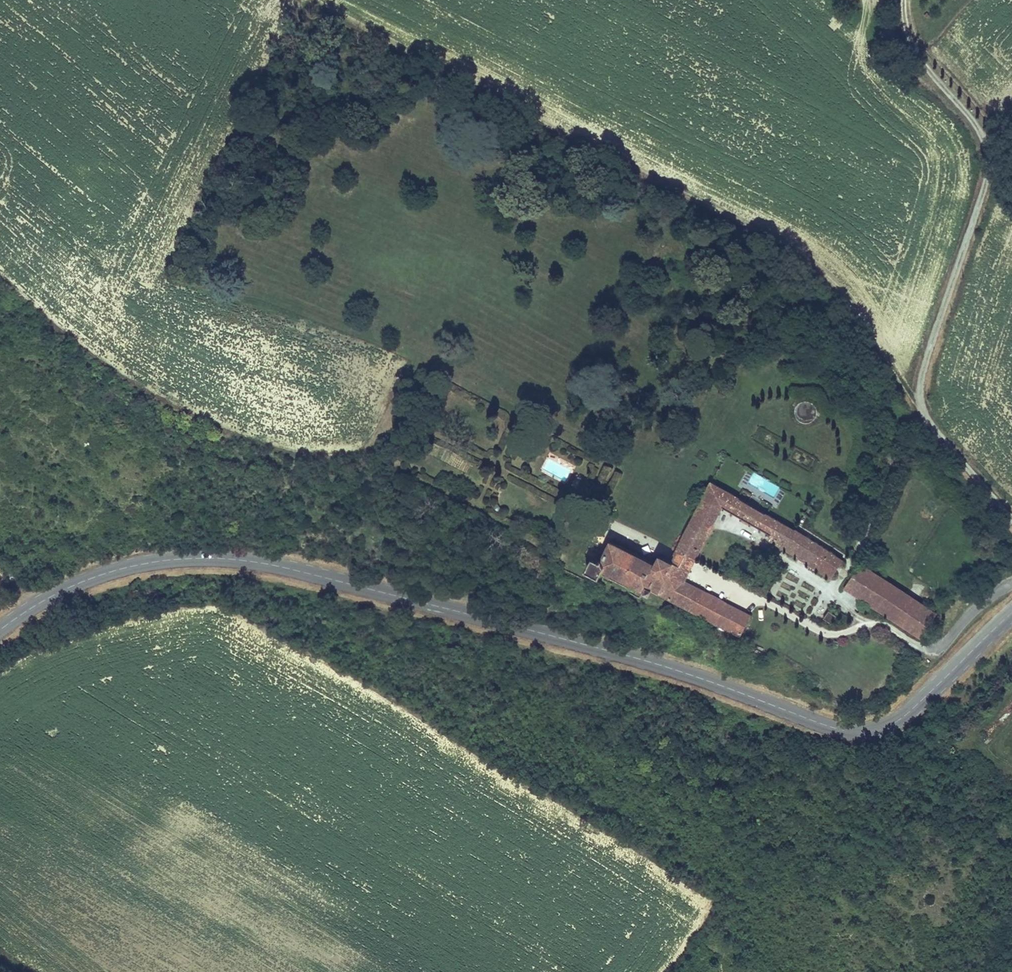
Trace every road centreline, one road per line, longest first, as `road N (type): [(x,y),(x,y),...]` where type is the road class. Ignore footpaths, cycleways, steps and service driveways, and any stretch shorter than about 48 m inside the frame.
road 1 (tertiary): [(1011,612),(905,716),(851,733),(618,652),(242,561),(120,569),(66,589),(0,630)]
road 2 (track): [(986,149),(985,187),(919,403)]
road 3 (track): [(919,403),(1011,519)]

